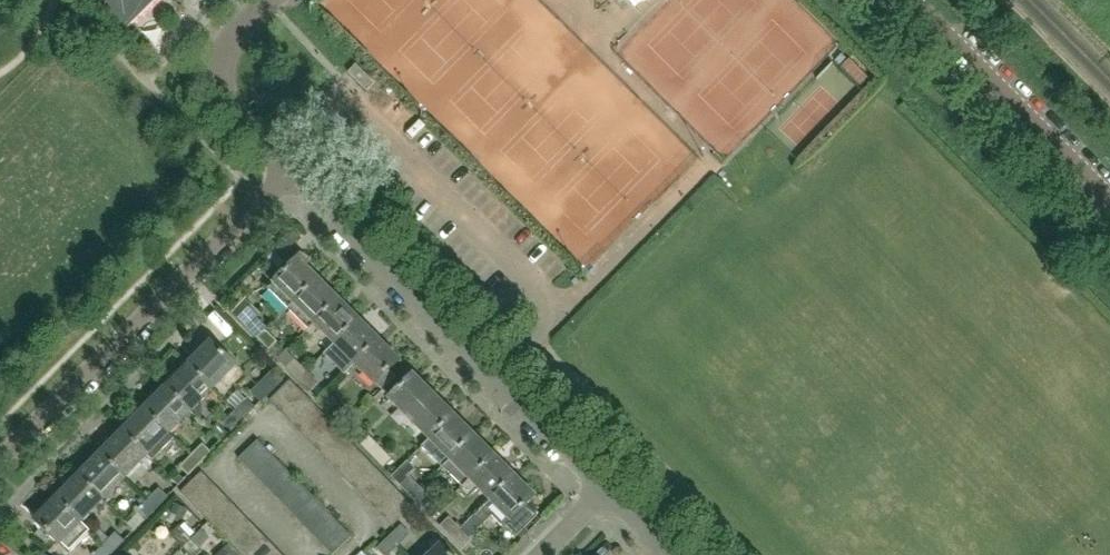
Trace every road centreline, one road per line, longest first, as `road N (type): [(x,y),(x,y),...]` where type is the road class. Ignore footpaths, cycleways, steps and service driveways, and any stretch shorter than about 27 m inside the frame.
road 1 (residential): [(604,488),(290,170)]
road 2 (residential): [(0,459),(290,170)]
road 3 (unclassified): [(1109,202),(908,0)]
road 4 (residential): [(290,170),(224,97),(218,71),(224,50),(269,0)]

